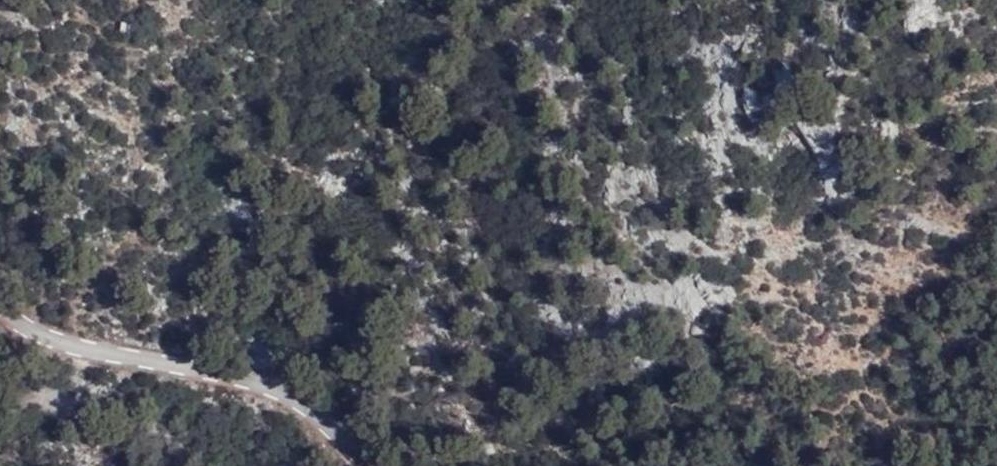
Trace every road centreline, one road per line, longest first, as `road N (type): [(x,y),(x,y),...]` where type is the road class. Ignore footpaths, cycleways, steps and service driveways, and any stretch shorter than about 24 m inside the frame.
road 1 (unclassified): [(373,465),(342,434),(288,400),(73,353),(0,316)]

